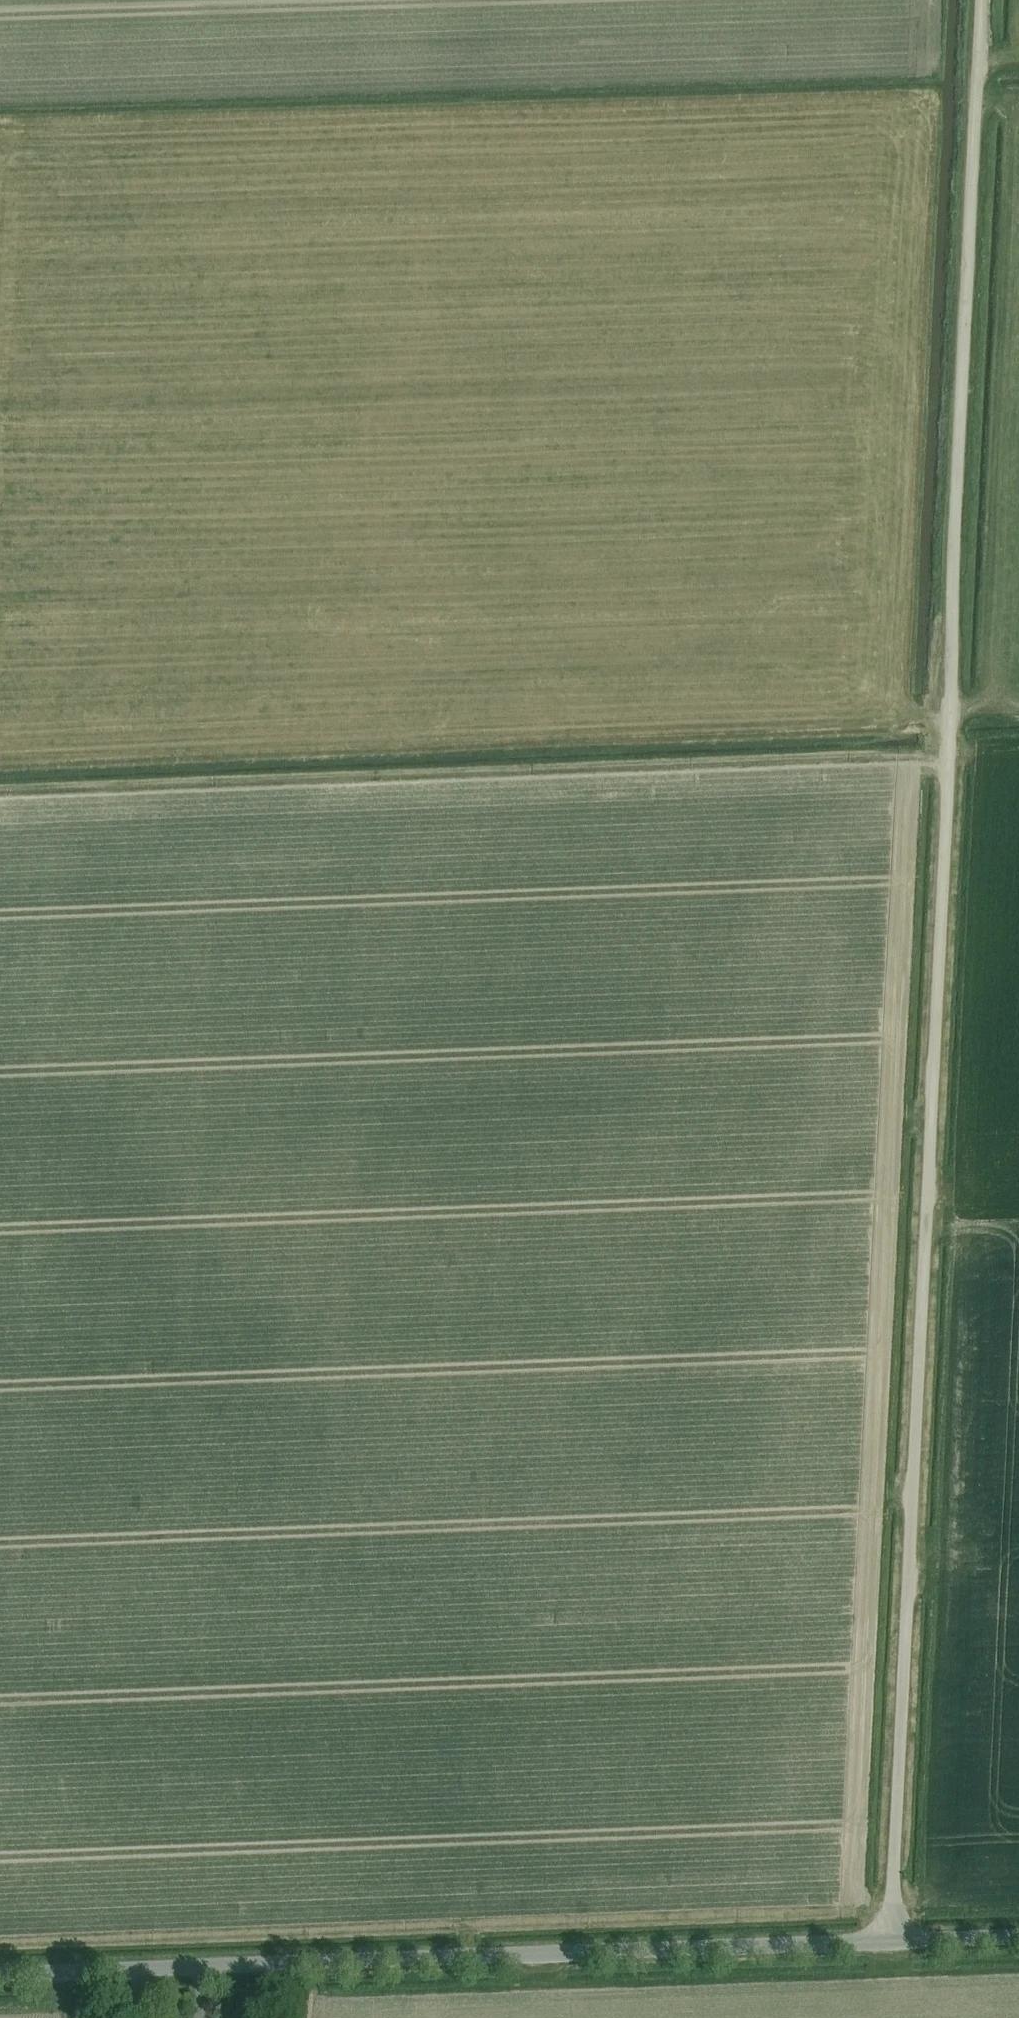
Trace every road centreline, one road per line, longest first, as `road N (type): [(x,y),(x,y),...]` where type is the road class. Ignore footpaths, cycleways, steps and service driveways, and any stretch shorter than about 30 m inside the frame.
road 1 (unclassified): [(888,1941),(977,0)]
road 2 (unclassified): [(0,1975),(888,1941)]
road 3 (unclassified): [(888,1941),(1018,1936)]

